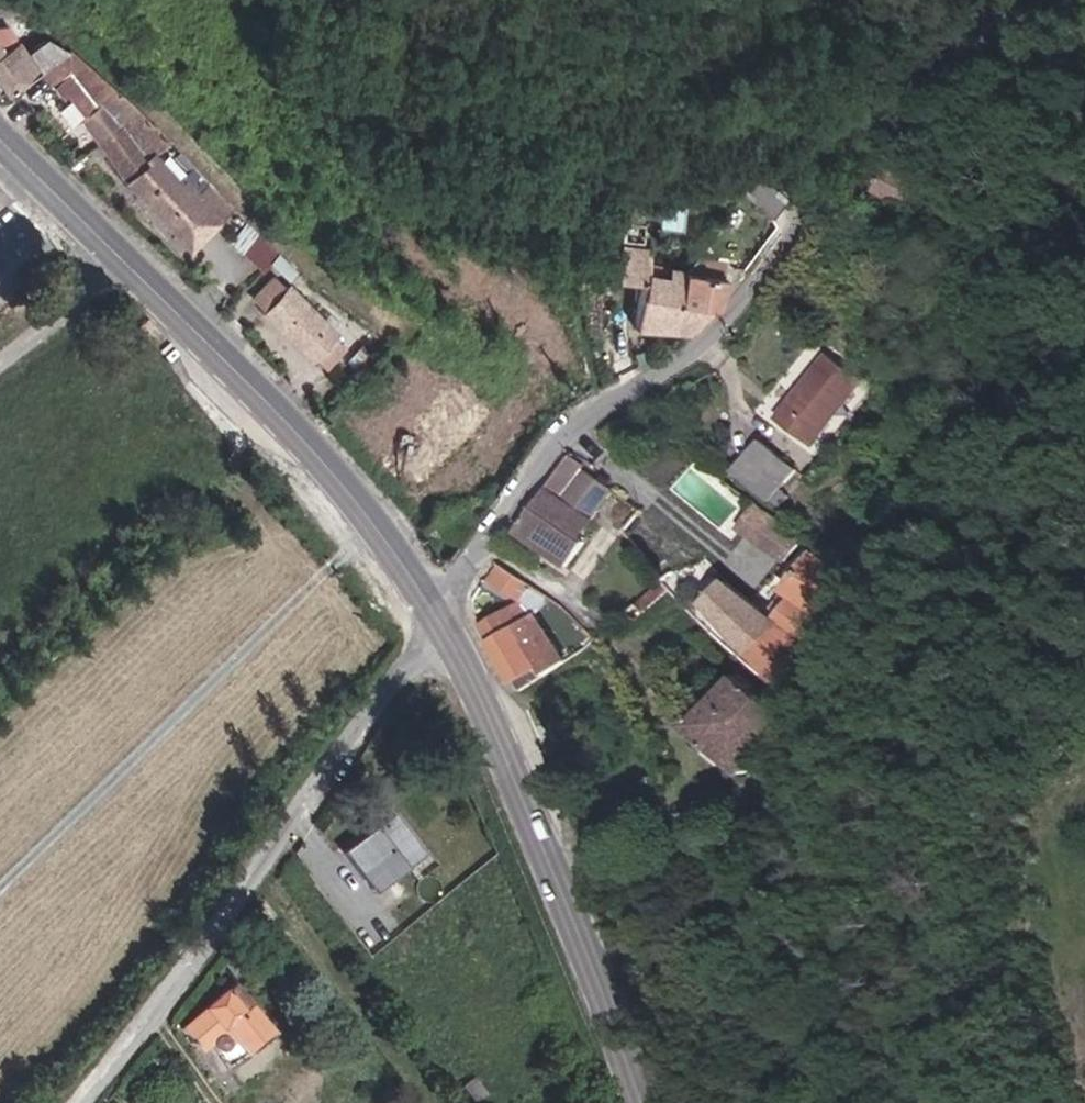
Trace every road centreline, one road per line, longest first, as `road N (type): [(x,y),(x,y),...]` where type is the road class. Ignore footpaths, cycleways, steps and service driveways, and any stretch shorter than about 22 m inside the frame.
road 1 (unclassified): [(1001,0),(725,322),(564,436),(428,603)]
road 2 (residential): [(449,632),(81,1102)]
road 3 (primary): [(449,632),(564,898),(636,1102)]
road 4 (primary): [(125,260),(256,389),(428,603)]
road 5 (primary): [(0,133),(125,260)]
road 6 (residential): [(0,365),(125,260)]

